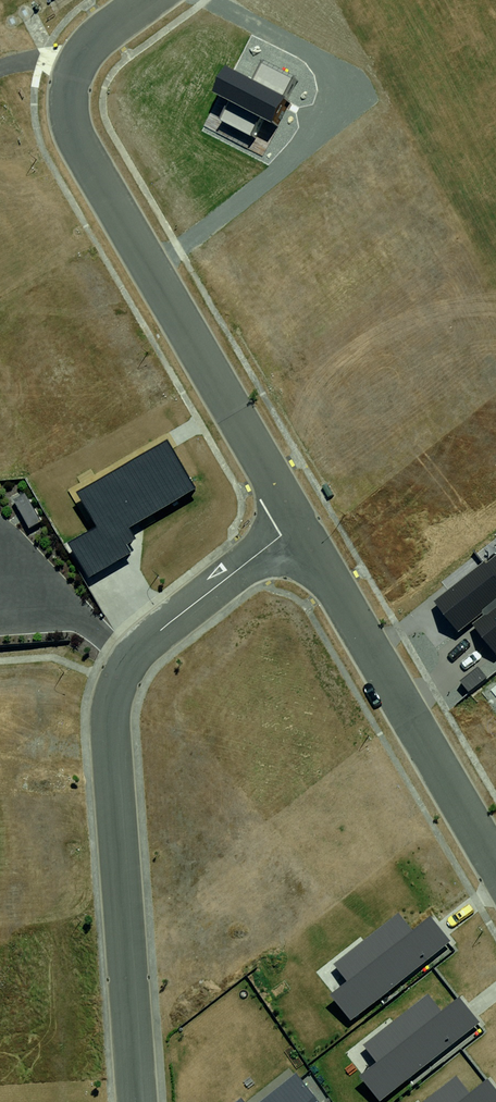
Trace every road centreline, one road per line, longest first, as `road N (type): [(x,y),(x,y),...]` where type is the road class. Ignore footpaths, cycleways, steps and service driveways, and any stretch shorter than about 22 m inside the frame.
road 1 (residential): [(138,1101),(111,701),(129,664),(161,630),(297,525)]
road 2 (residential): [(78,142),(297,525)]
road 3 (residential): [(297,525),(495,868)]
road 4 (residential): [(78,142),(68,102),(81,53),(152,0)]

